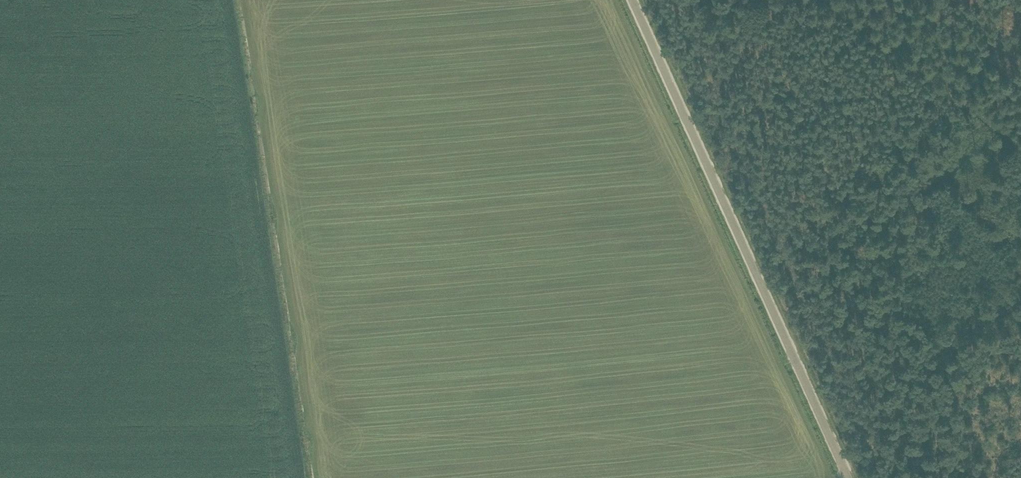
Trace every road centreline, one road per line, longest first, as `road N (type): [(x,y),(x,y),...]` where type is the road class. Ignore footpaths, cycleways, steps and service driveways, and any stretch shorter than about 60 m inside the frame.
road 1 (unclassified): [(848,477),(631,0)]

